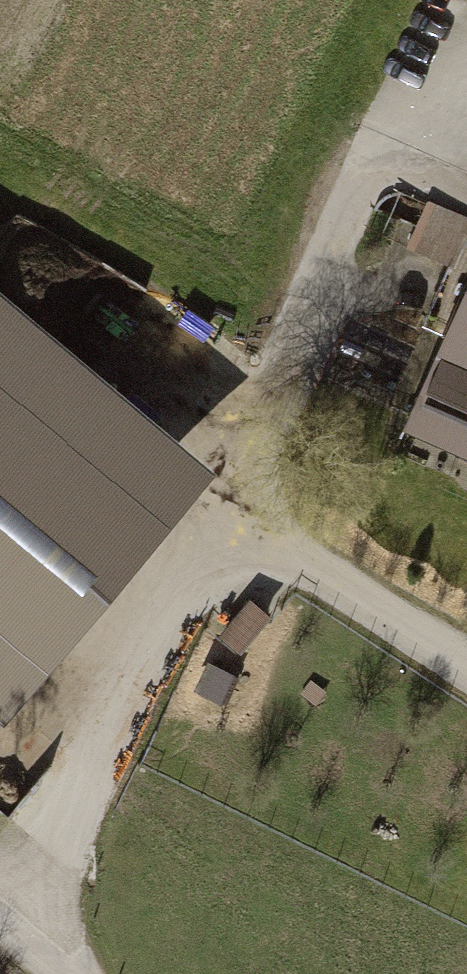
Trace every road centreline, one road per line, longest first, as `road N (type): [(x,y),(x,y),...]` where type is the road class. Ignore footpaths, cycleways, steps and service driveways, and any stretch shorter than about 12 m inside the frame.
road 1 (track): [(441,184),(402,171),(360,202),(236,486),(266,543),(466,672)]

